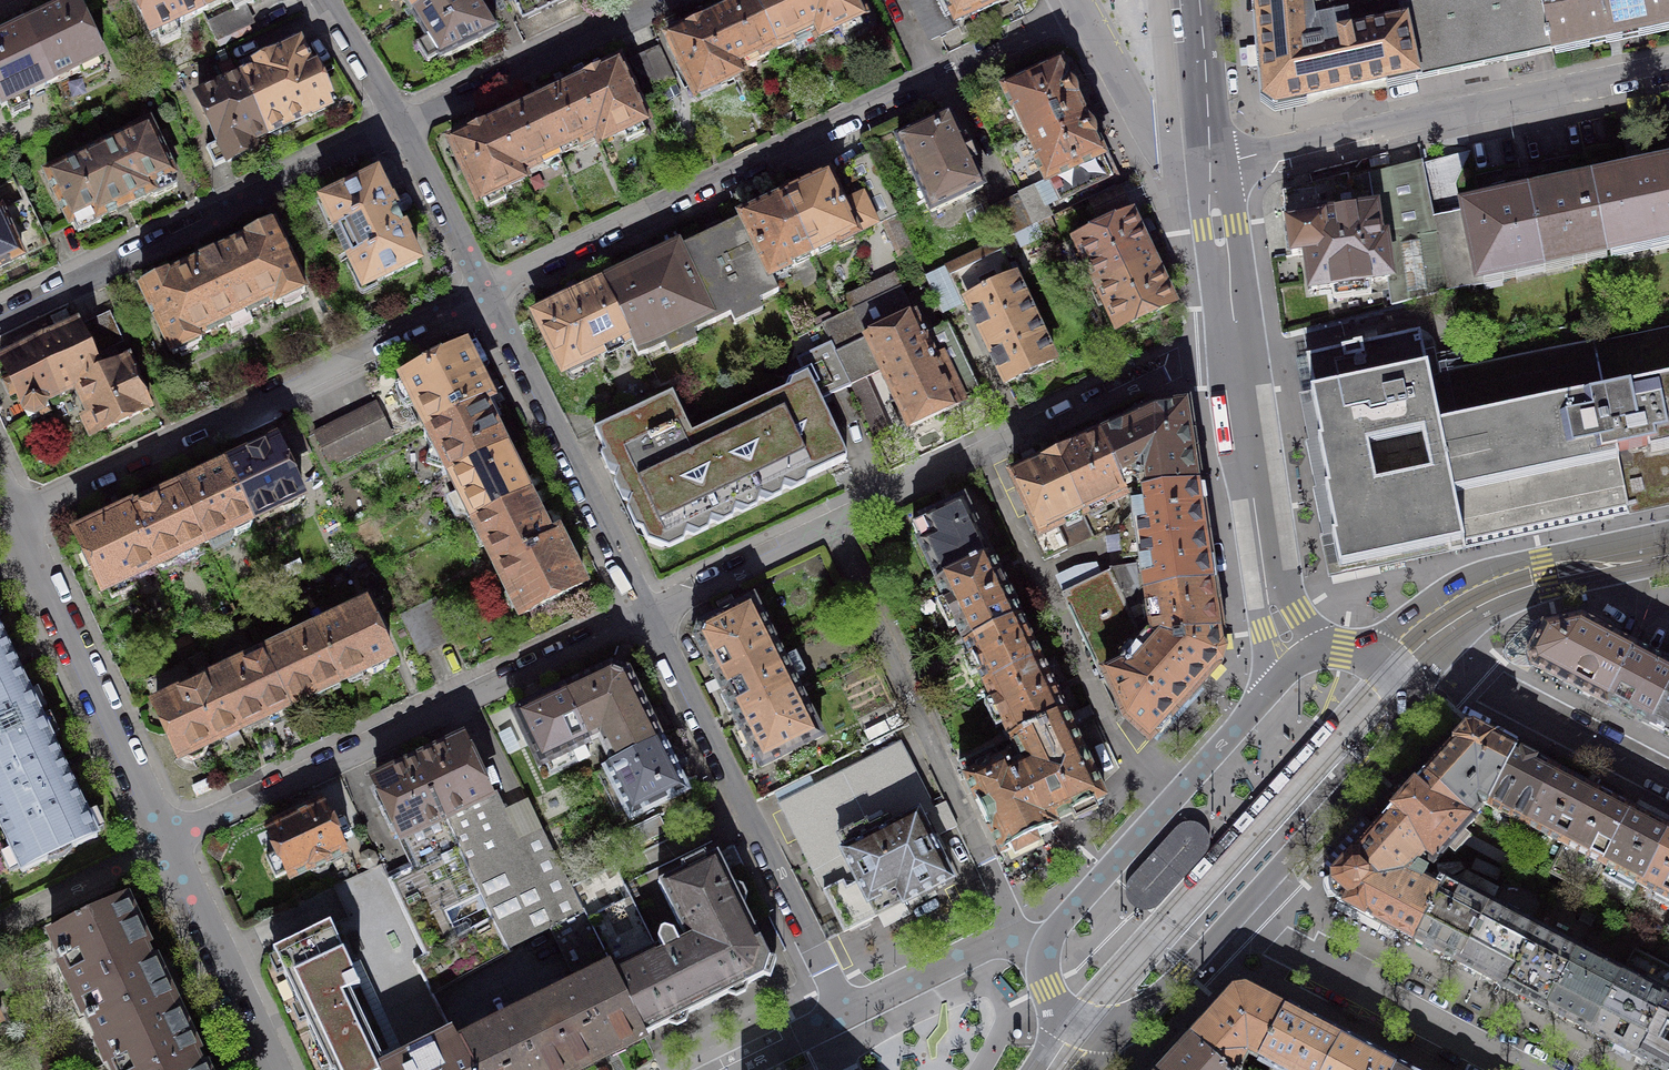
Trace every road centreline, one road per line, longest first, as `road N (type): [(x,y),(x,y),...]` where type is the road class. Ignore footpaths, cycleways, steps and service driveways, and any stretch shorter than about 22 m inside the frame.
road 1 (residential): [(485,290),(1086,8)]
road 2 (residential): [(1239,348),(1170,367),(649,613)]
road 3 (residential): [(649,613),(168,844)]
road 4 (residential): [(13,516),(485,290)]
road 5 (residential): [(1668,69),(1211,163)]
road 6 (residential): [(404,128),(0,320)]
road 7 (residential): [(649,613),(846,1014)]
road 8 (residential): [(1301,657),(1048,946)]
road 9 (residential): [(13,516),(168,844)]
road 10 (residential): [(485,290),(649,613)]
road 11 (residential): [(1525,1069),(1233,917)]
road 12 (tertiary): [(1233,917),(1392,737),(1411,694),(1400,666)]
road 13 (residential): [(672,0),(404,128)]
road 14 (residential): [(1668,779),(1484,681),(1433,637)]
road 15 (tertiary): [(1239,348),(1273,603)]
road 16 (tertiary): [(1433,637),(1519,589),(1668,551)]
road 17 (residential): [(168,844),(275,1069)]
road 18 (residential): [(1048,946),(1016,934),(846,1014)]
road 19 (residential): [(1086,8),(1161,143),(1185,161),(1211,163)]
road 20 (tertiary): [(1078,1022),(1109,1029),(1134,1021),(1233,917)]
road 21 (tertiary): [(1211,163),(1239,348)]
road 22 (residential): [(168,844),(0,926)]
road 23 (residential): [(404,128),(485,290)]
road 24 (tertiary): [(1211,163),(1197,0)]
road 25 (residential): [(325,0),(404,128)]
road 26 (residential): [(846,1014),(731,1069)]

